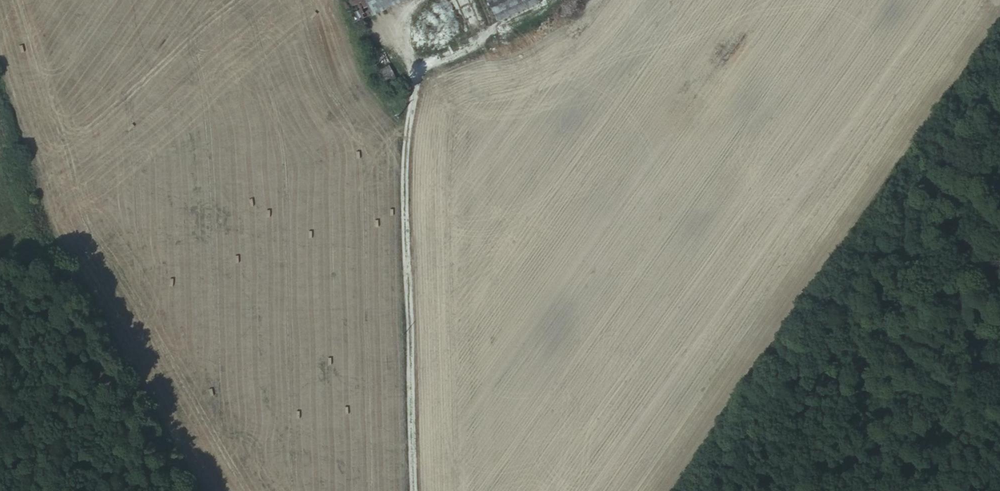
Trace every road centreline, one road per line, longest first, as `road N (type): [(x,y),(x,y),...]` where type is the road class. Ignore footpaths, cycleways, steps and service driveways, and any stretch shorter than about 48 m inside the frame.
road 1 (track): [(999,65),(702,490)]

